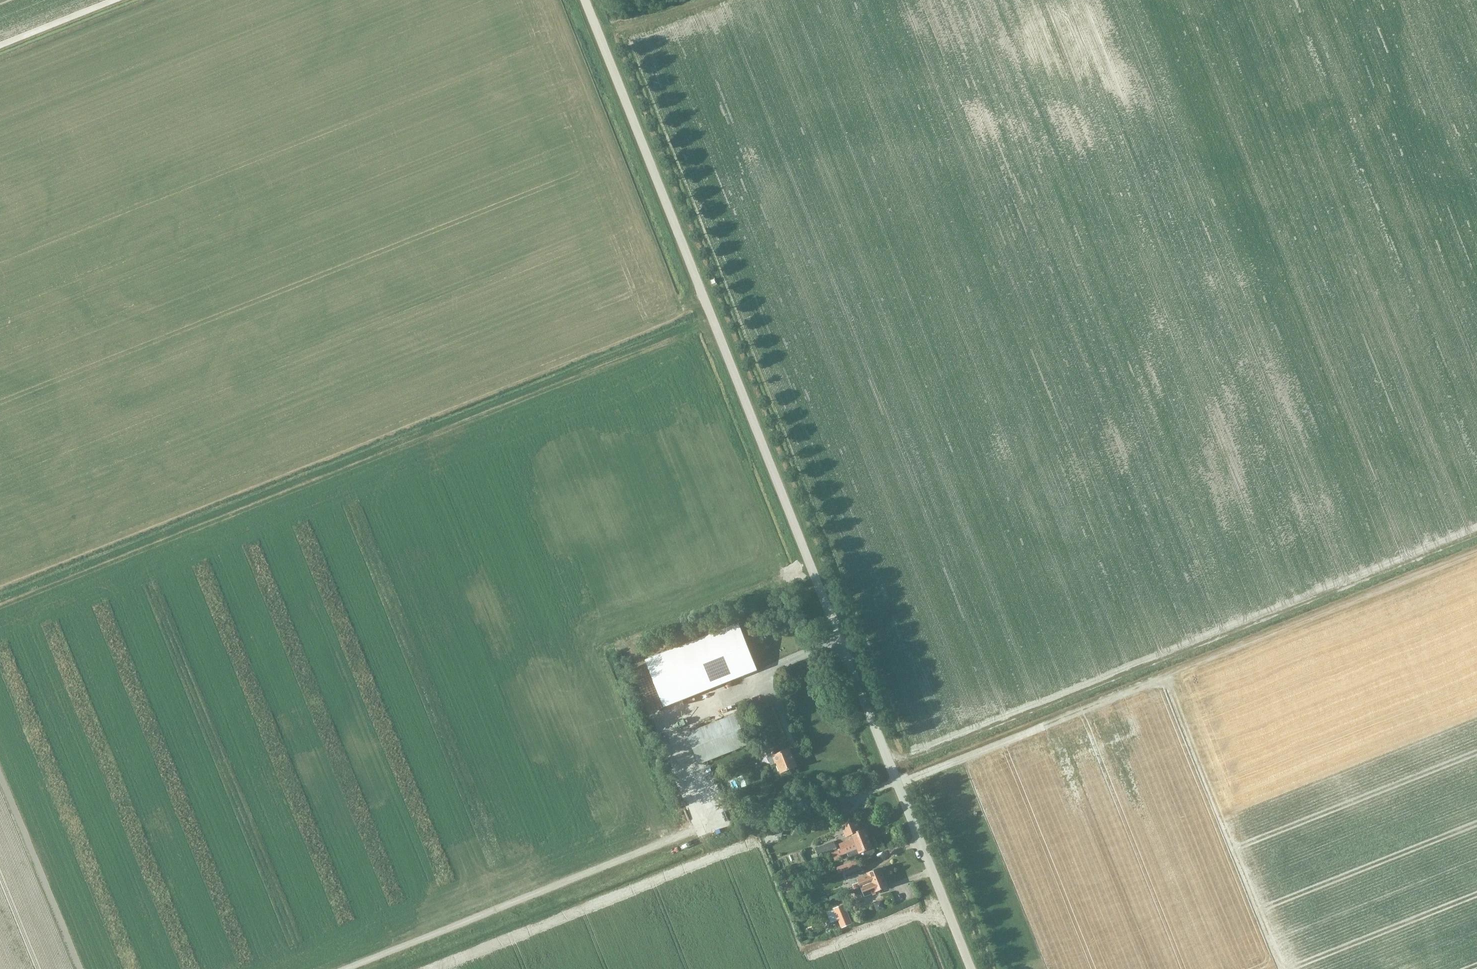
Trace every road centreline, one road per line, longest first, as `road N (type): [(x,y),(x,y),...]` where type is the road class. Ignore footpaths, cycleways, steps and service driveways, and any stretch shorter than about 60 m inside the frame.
road 1 (unclassified): [(970,968),(586,0)]
road 2 (track): [(115,0),(0,46)]

